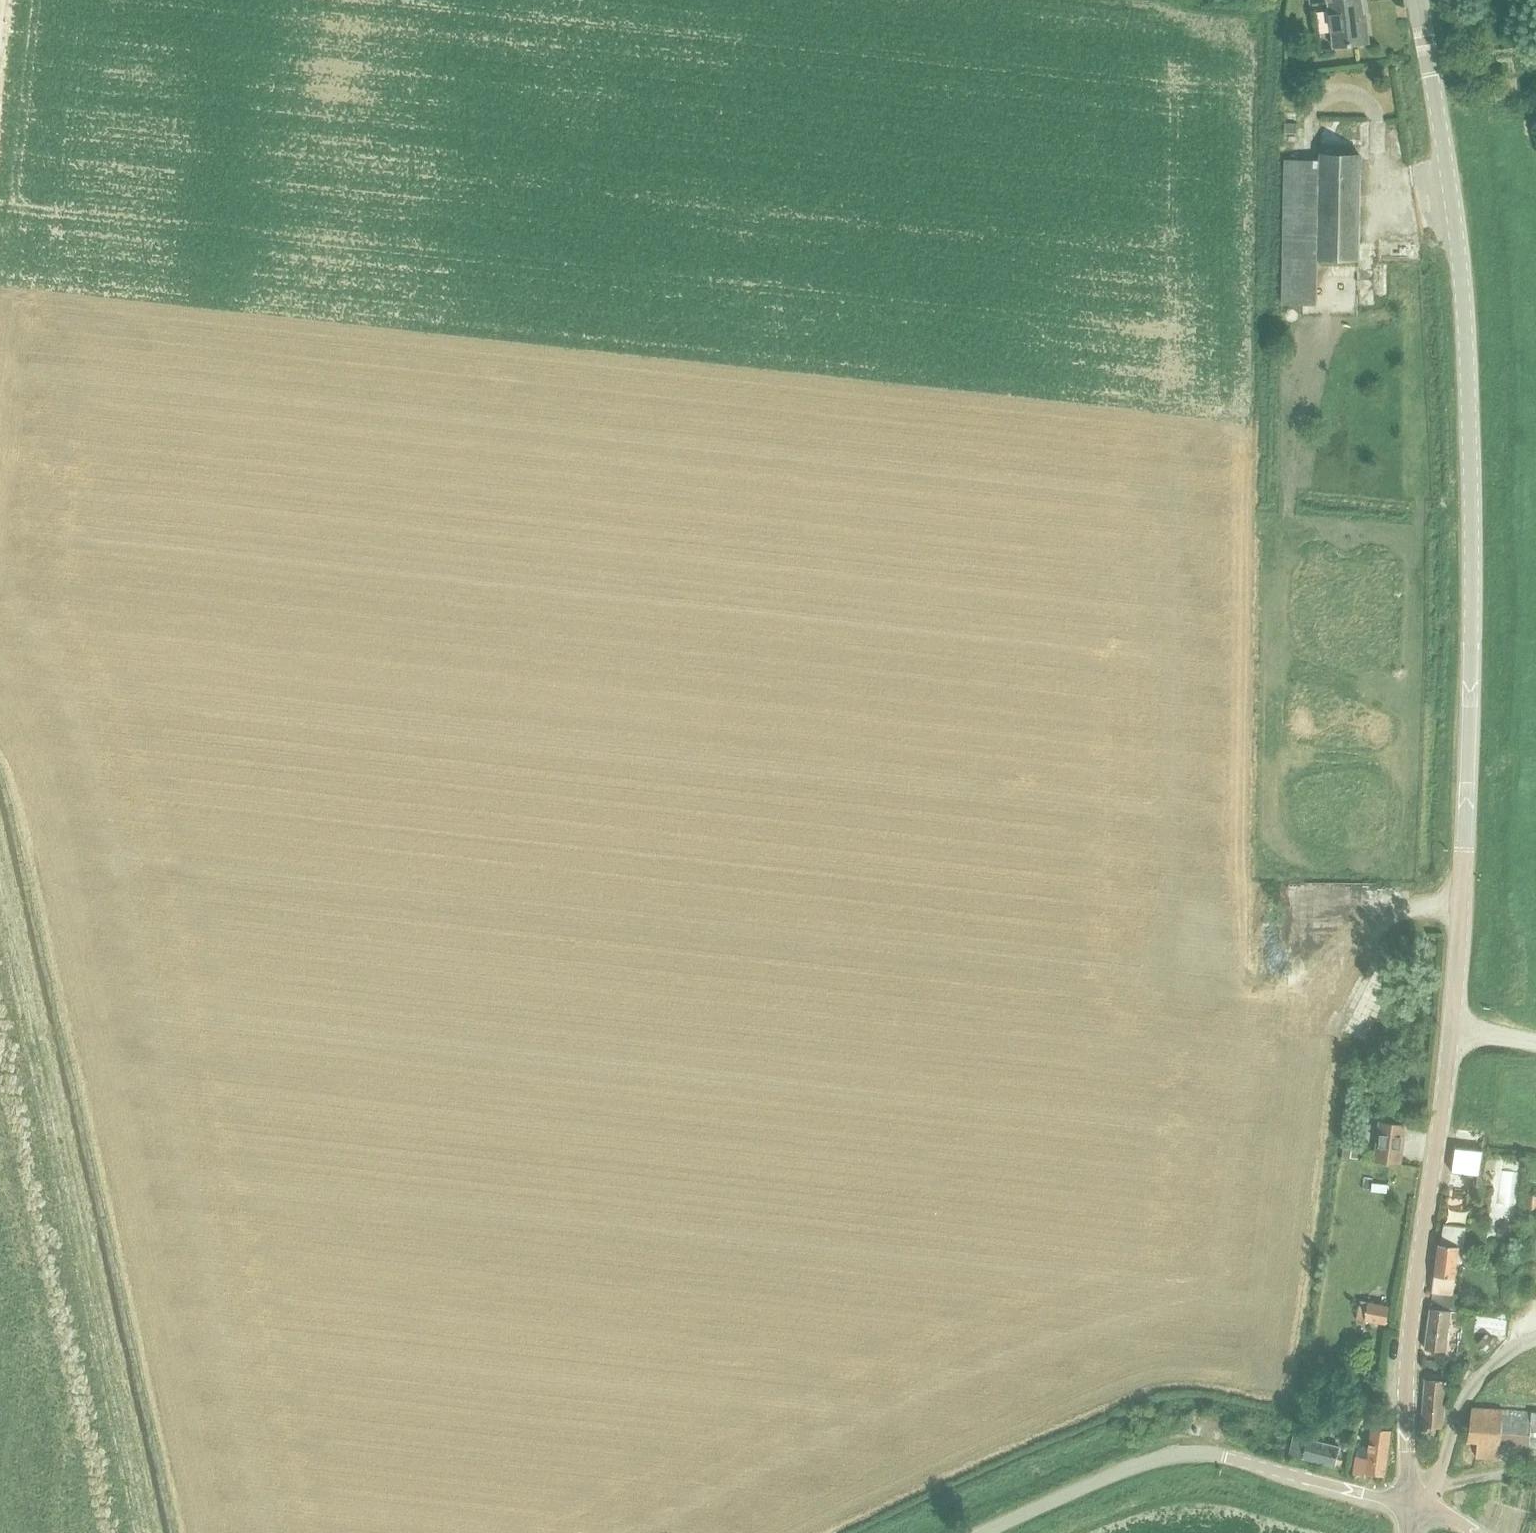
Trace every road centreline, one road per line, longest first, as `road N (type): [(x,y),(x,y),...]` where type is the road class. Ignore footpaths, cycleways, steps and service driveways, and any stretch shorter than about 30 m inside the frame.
road 1 (tertiary): [(1406,1503),(1409,1313),(1452,1030),(1473,629),(1464,303),(1417,0)]
road 2 (unclassified): [(980,1532),(1160,1458),(1224,1457)]
road 3 (residential): [(1224,1457),(1406,1503)]

